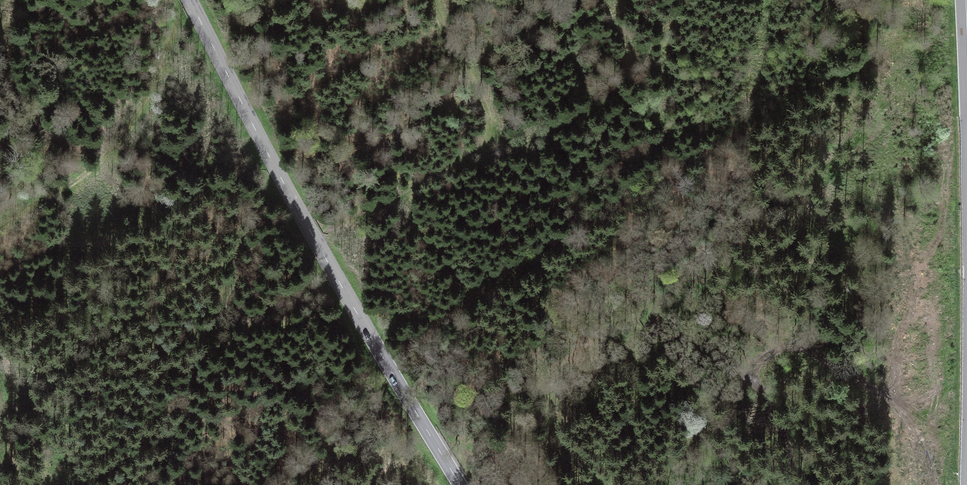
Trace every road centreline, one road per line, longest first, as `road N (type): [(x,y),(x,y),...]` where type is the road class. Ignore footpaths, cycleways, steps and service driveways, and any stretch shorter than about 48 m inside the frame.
road 1 (secondary): [(460,484),(296,206),(190,0)]
road 2 (track): [(442,455),(620,349),(660,334),(720,352),(764,393),(790,445),(795,484)]
road 3 (track): [(296,206),(356,218),(485,145),(486,108),(432,0)]
road 4 (track): [(0,221),(88,174),(146,104),(186,0)]

